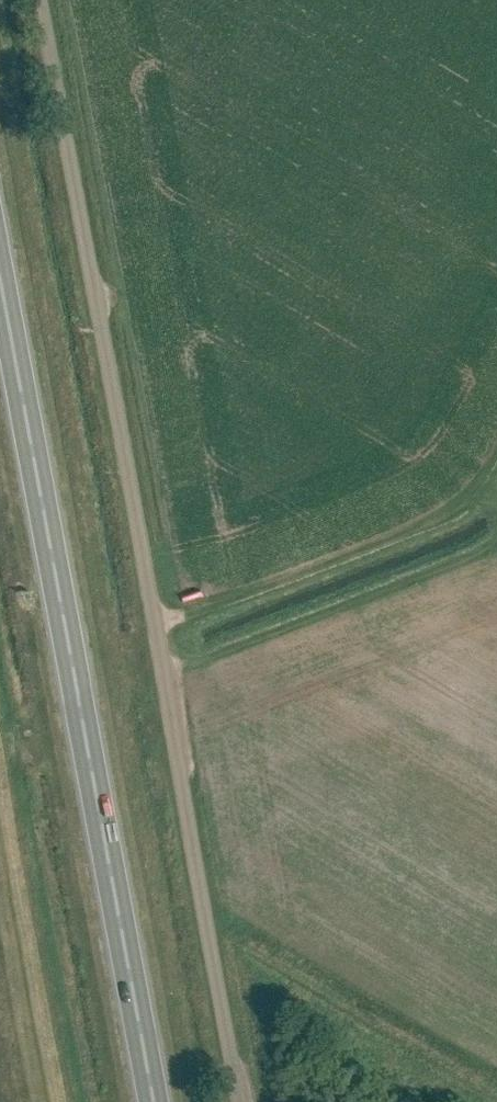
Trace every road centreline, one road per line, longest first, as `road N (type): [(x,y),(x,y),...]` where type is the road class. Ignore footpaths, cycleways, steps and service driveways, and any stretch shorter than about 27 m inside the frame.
road 1 (unclassified): [(241,1101),(192,802),(39,0)]
road 2 (trunk): [(155,1101),(0,271)]

